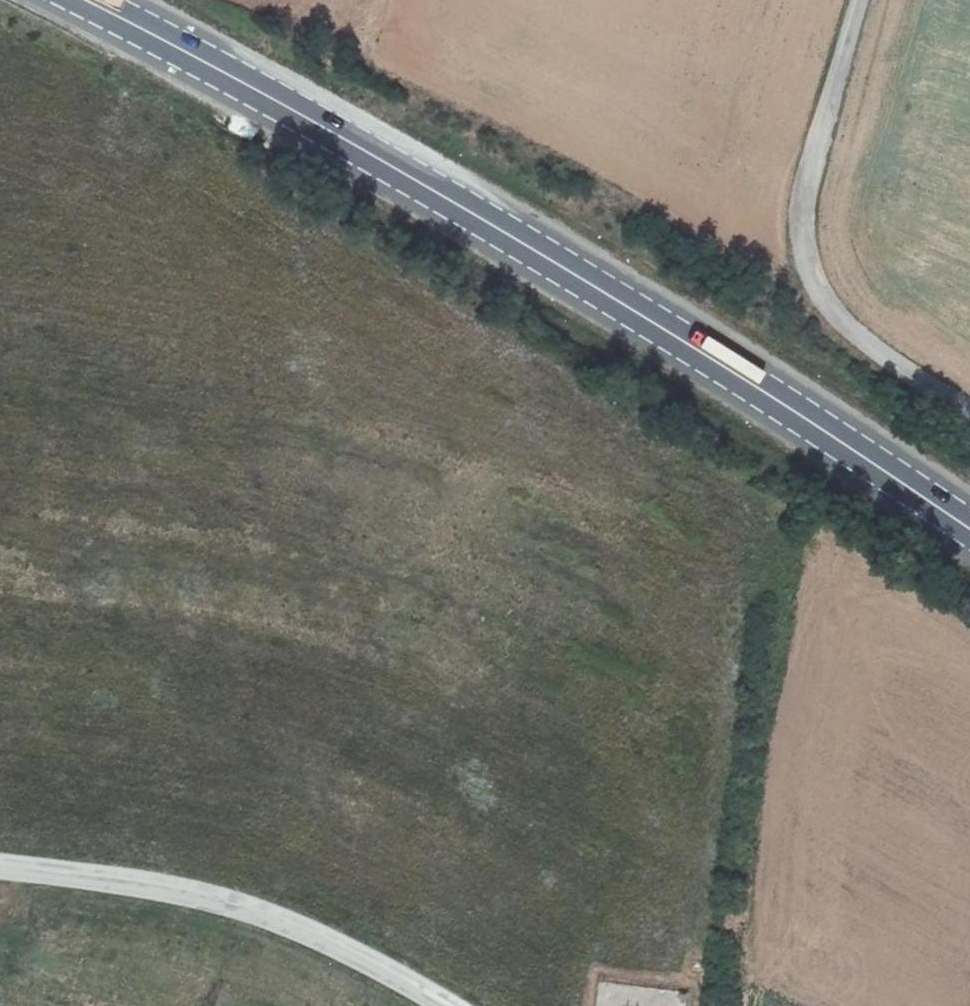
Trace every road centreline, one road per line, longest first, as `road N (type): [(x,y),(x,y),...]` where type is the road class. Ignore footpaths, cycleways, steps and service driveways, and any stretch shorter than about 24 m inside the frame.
road 1 (primary): [(969,524),(402,170),(82,0)]
road 2 (track): [(855,0),(803,196),(799,234),(809,286),(860,340),(969,410)]
road 3 (tertiary): [(0,866),(244,906),(438,1005)]

